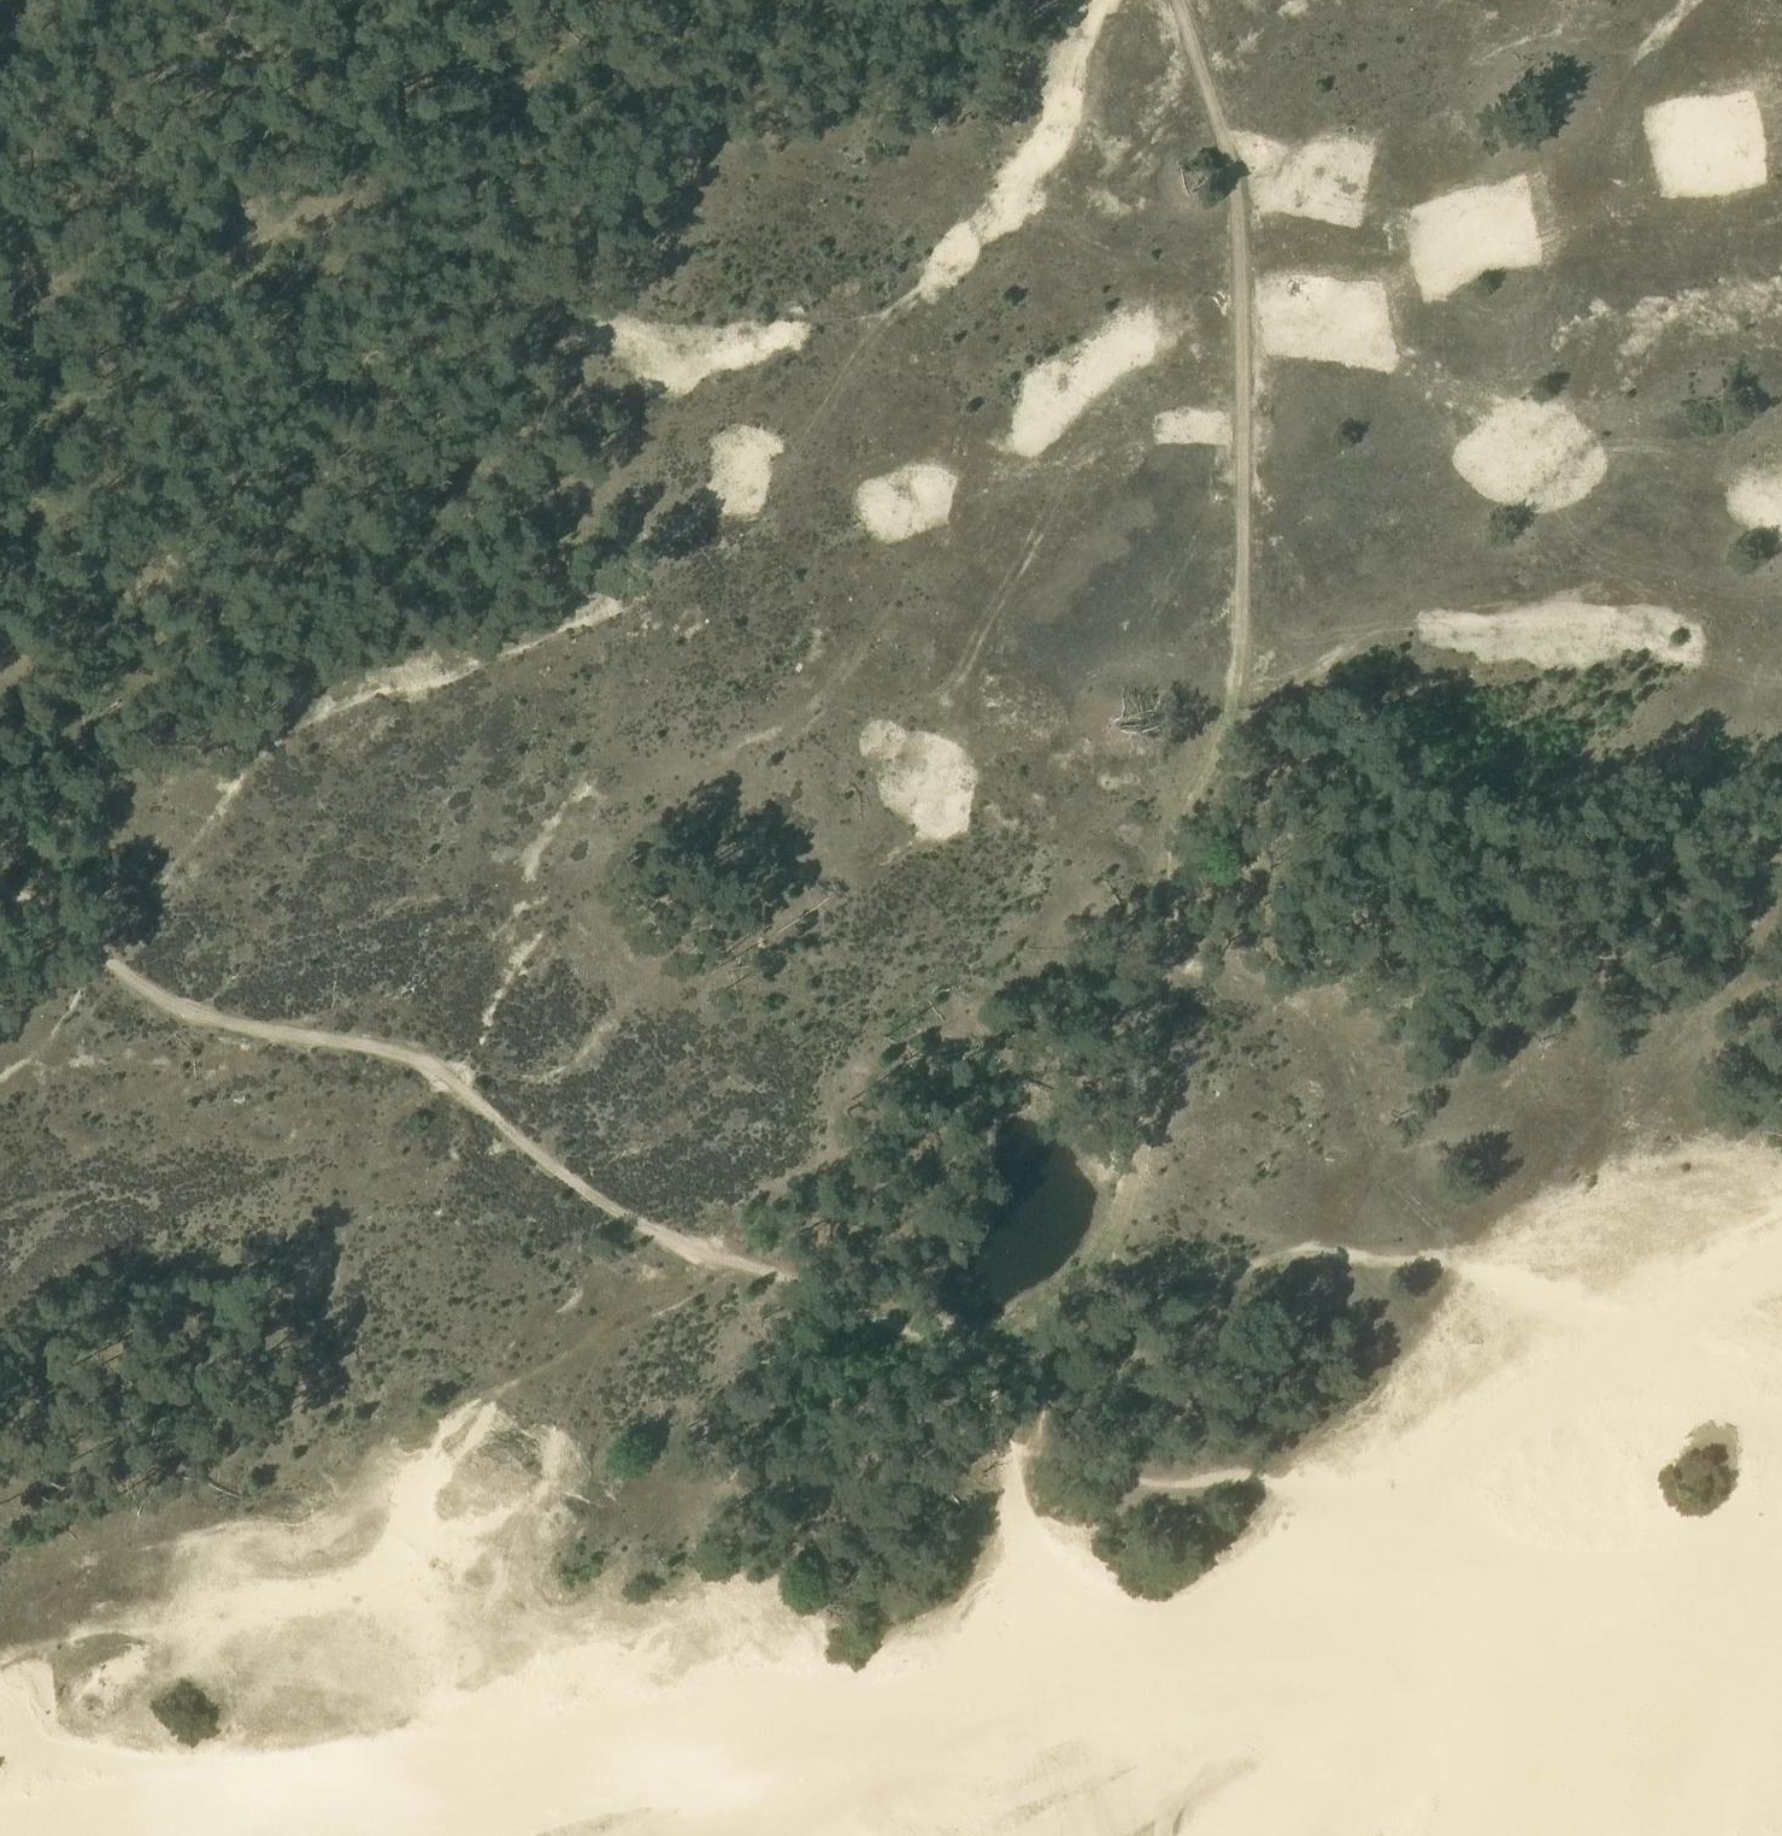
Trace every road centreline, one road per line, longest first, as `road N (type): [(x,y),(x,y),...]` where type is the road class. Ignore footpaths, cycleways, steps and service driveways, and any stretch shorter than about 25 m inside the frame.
road 1 (track): [(0,870),(191,1016),(295,1028),(410,1054),(481,1128),(602,1219),(683,1261),(978,1348),(997,1425),(1017,1587),(1046,1621),(1117,1616),(1224,1594)]
road 2 (track): [(1224,1594),(1319,1548),(1626,1325),(1704,1285),(1781,1285)]

